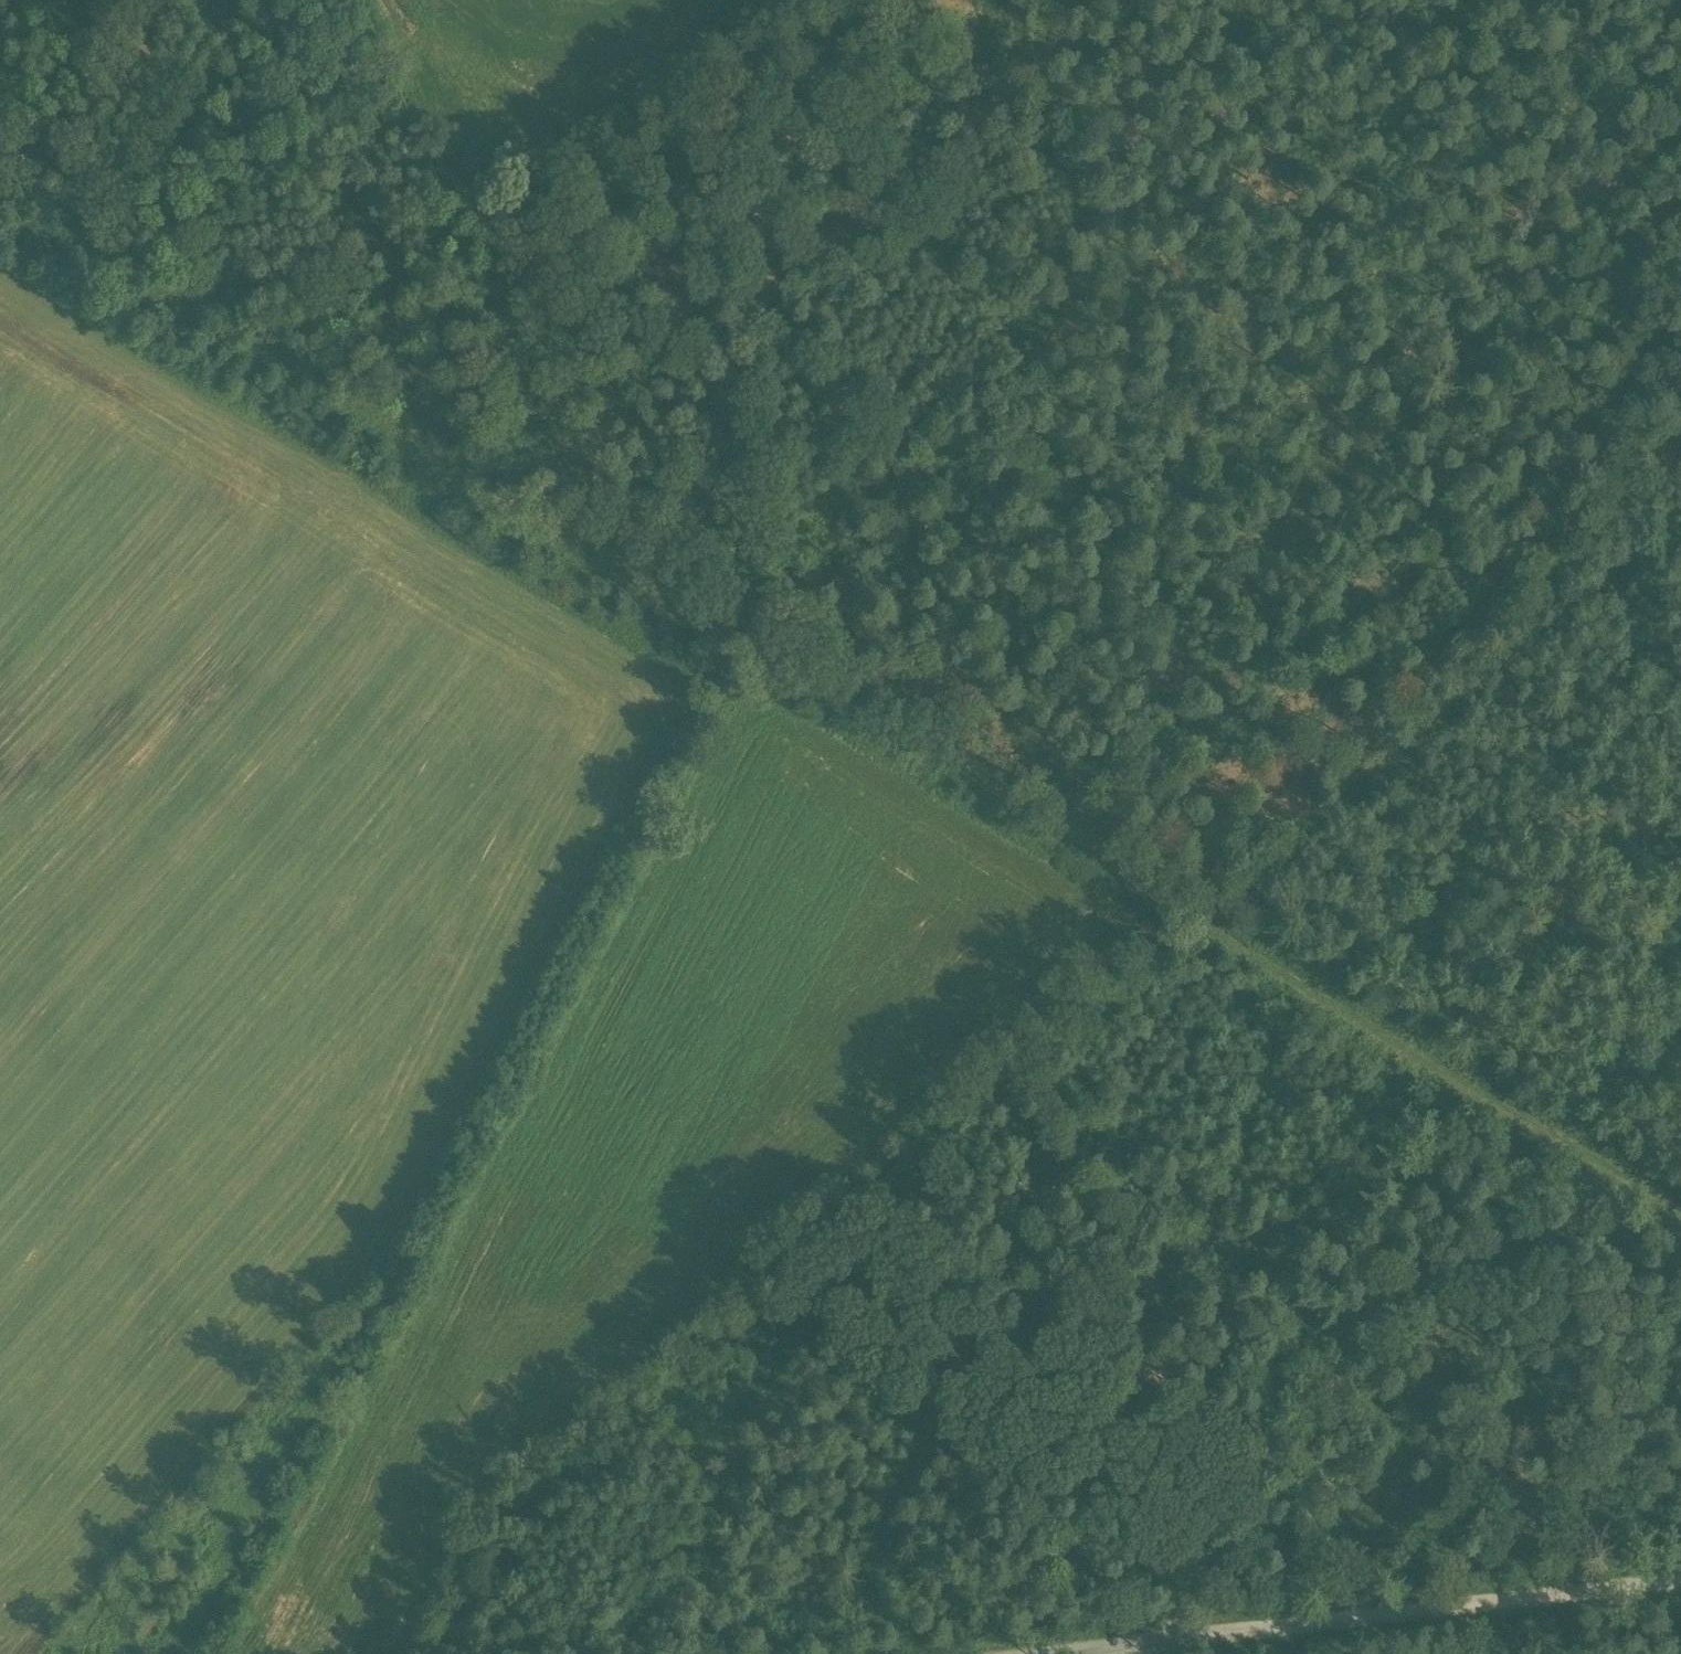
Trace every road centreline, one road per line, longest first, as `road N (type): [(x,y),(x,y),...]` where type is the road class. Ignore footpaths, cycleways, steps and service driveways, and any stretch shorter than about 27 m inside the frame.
road 1 (track): [(1680,1213),(0,167)]
road 2 (track): [(1680,1581),(1062,1653)]

